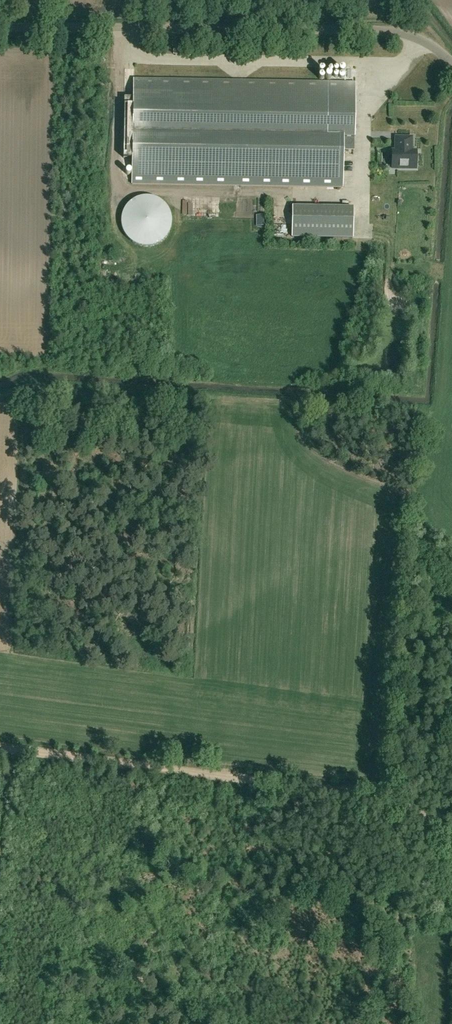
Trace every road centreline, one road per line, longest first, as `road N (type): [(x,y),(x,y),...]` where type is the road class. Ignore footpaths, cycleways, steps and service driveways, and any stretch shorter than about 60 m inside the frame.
road 1 (track): [(451,838),(389,796),(0,746)]
road 2 (unclassified): [(451,62),(394,33),(0,30)]

